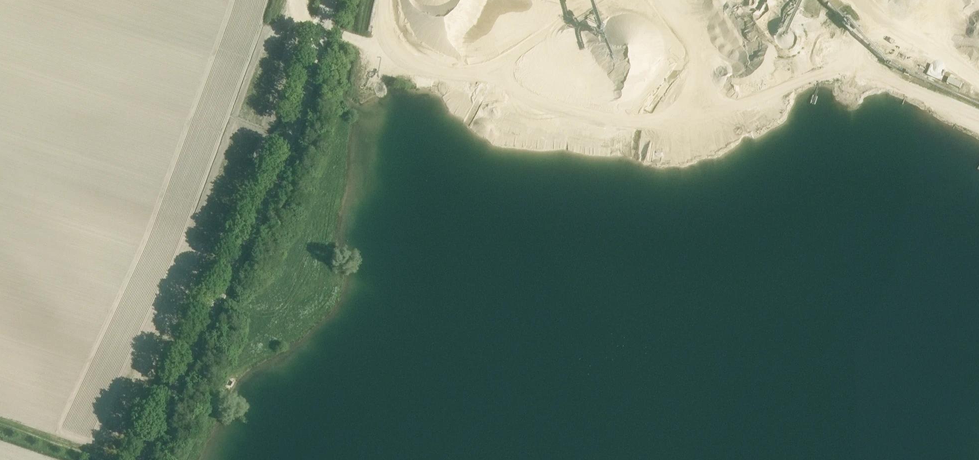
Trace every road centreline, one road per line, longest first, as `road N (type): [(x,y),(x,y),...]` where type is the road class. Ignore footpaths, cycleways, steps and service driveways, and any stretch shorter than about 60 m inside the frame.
road 1 (unclassified): [(138,459),(260,207),(324,0)]
road 2 (track): [(978,110),(866,59)]

